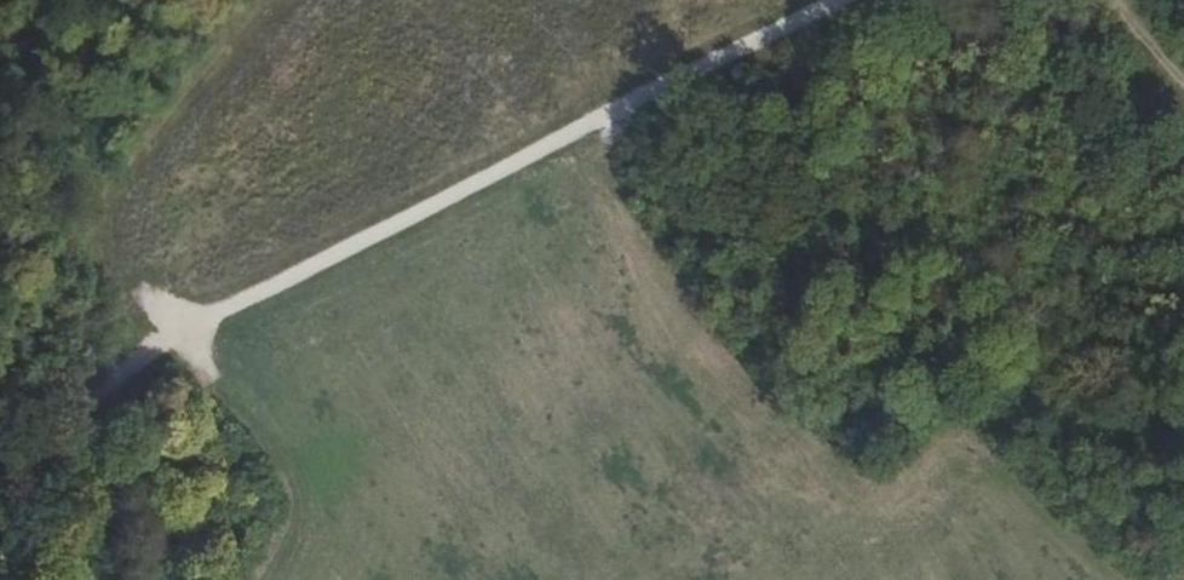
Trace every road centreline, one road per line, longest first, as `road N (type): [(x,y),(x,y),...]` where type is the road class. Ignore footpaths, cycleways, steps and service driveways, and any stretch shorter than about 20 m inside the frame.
road 1 (track): [(182,333),(833,0)]
road 2 (track): [(182,333),(283,460),(294,486),(295,515),(266,579)]
road 3 (track): [(182,333),(76,412),(0,501)]

